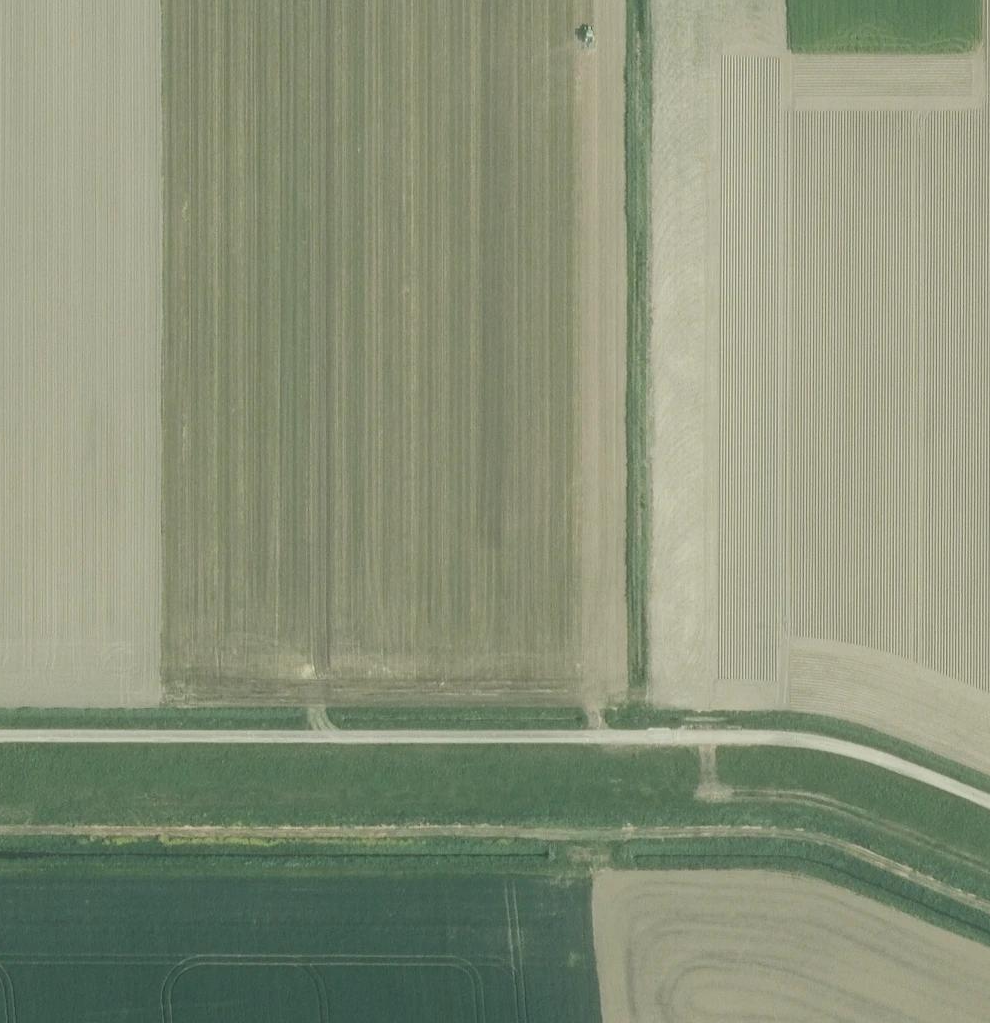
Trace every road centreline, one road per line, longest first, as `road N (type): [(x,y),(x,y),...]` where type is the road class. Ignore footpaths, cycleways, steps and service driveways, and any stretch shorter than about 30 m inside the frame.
road 1 (unclassified): [(0,740),(752,739),(825,747),(989,807)]

